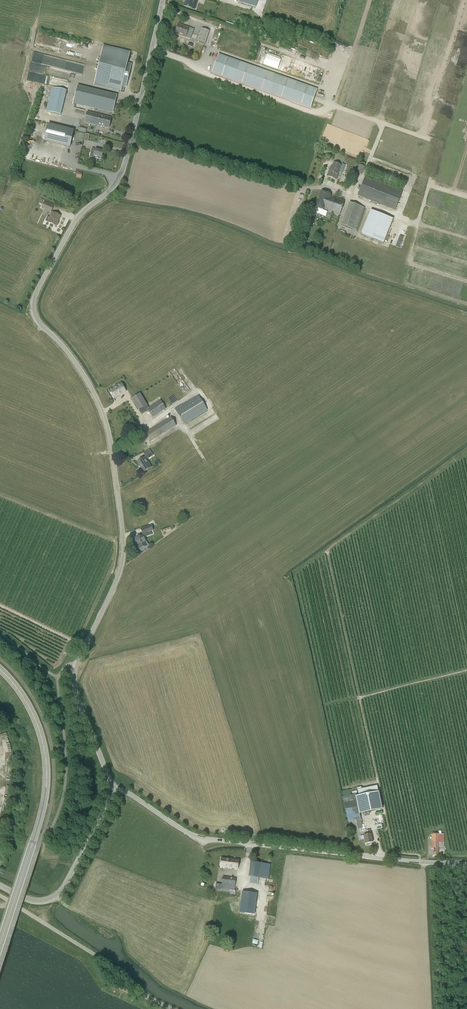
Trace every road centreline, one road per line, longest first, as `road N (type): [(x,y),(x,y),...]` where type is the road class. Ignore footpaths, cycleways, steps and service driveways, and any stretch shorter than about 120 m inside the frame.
road 1 (tertiary): [(113,789),(74,671),(121,569),(116,476),(95,396),(37,318),(34,301),(73,225),(121,179),(162,0)]
road 2 (unclassified): [(466,864),(199,838),(113,789)]
road 3 (tertiary): [(0,944),(47,771),(34,717),(0,669)]
road 4 (unclassified): [(173,1008),(0,896)]
road 5 (tertiary): [(13,893),(38,901),(59,894),(113,789)]

